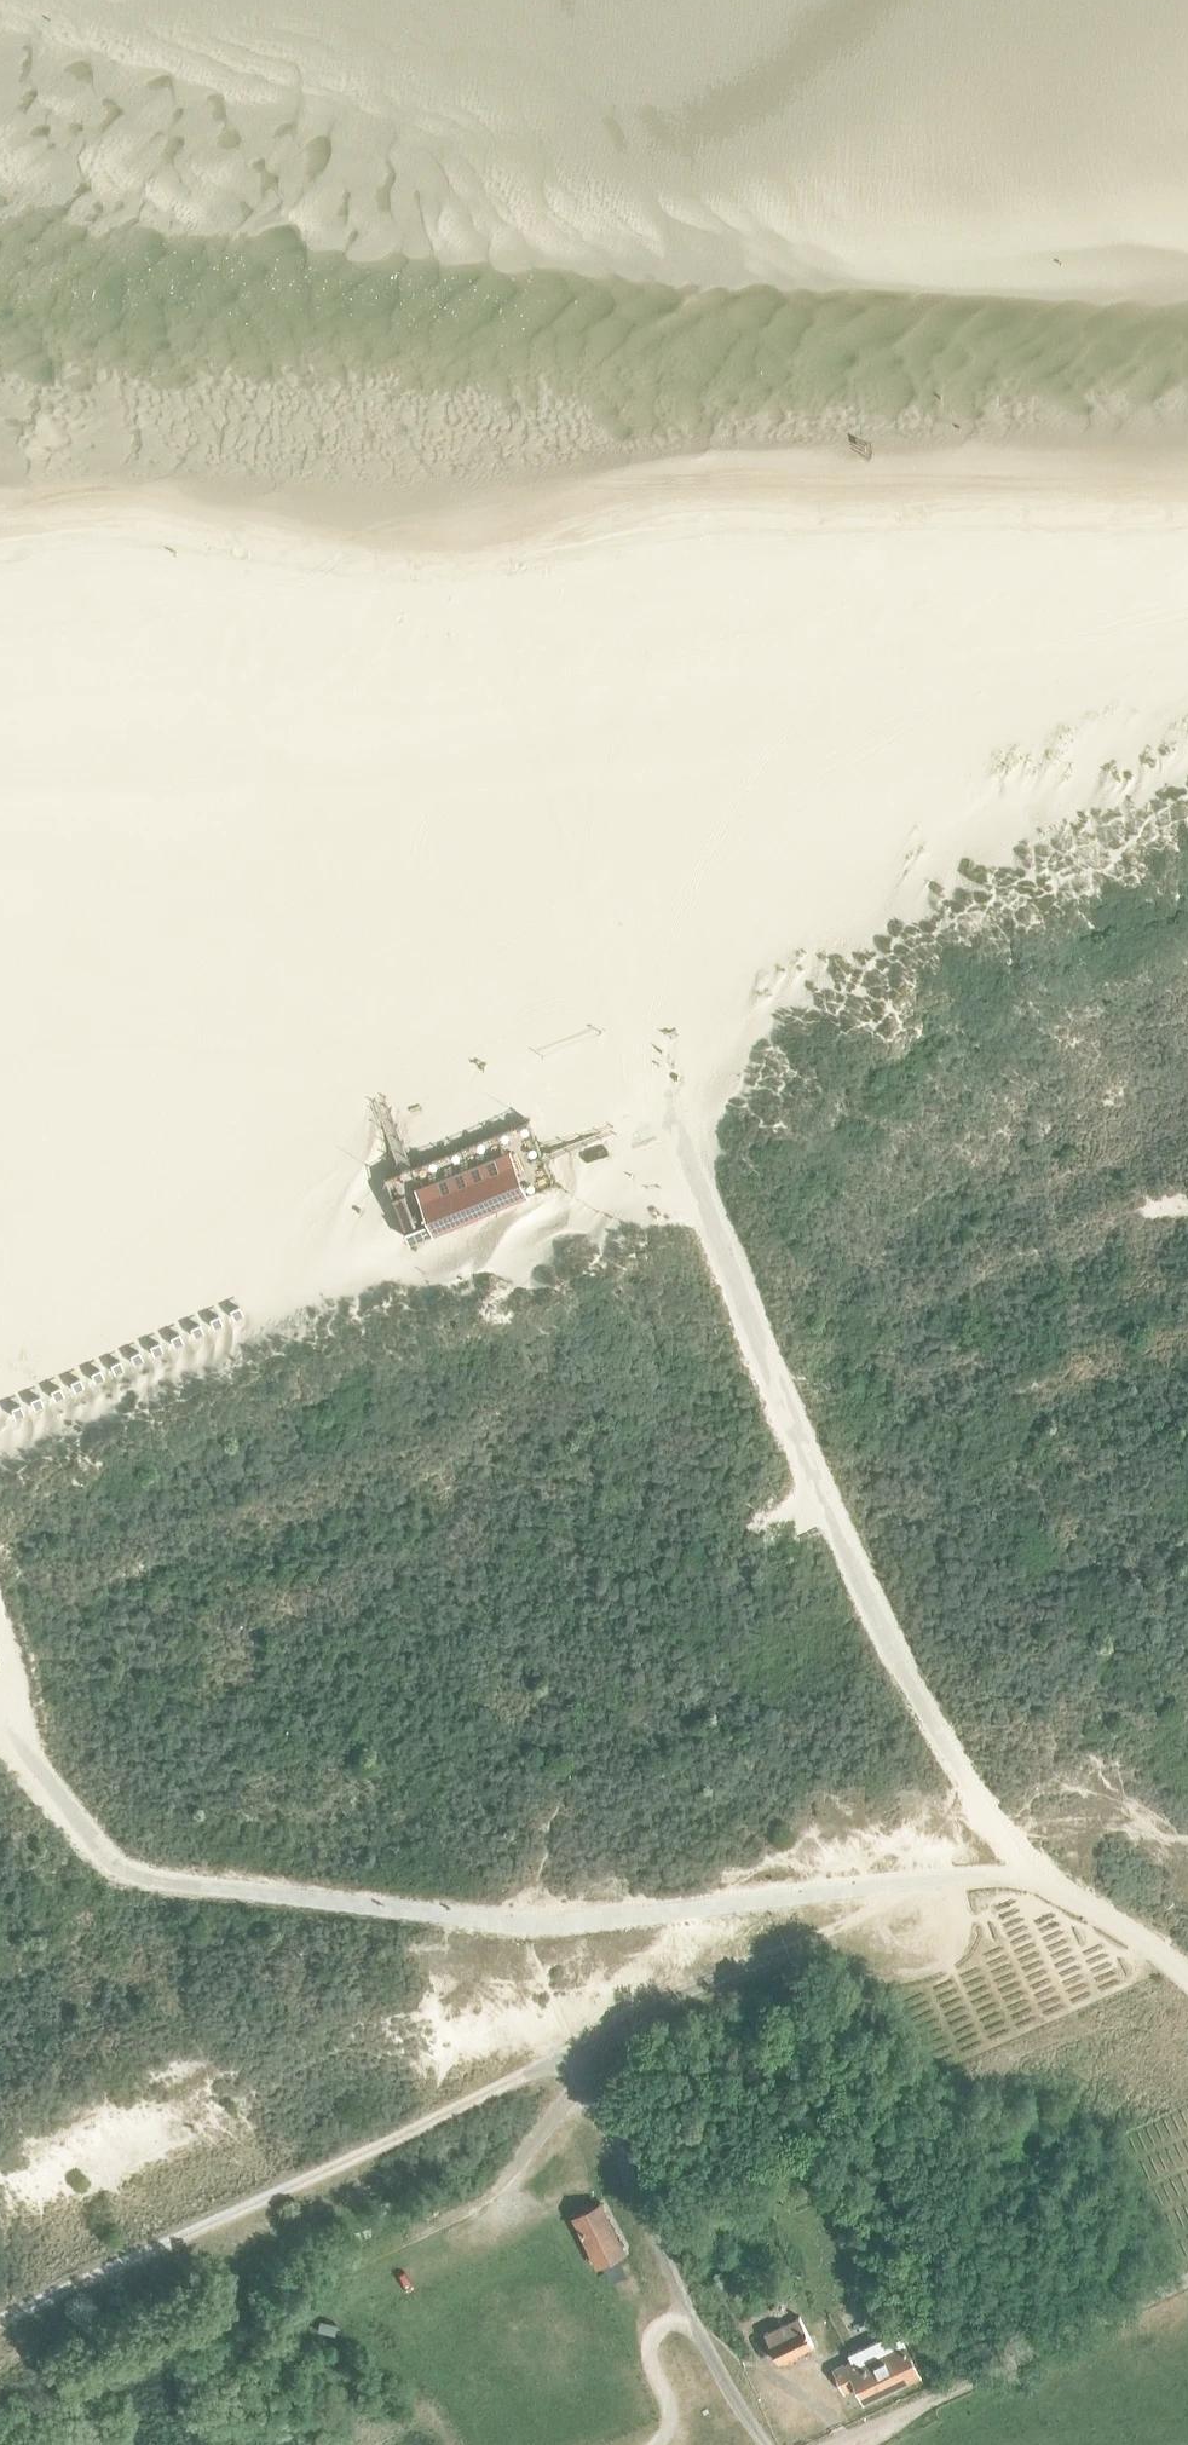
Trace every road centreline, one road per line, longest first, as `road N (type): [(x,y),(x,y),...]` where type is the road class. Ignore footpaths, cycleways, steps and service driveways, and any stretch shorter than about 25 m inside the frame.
road 1 (unclassified): [(1187,2277),(840,2444)]

